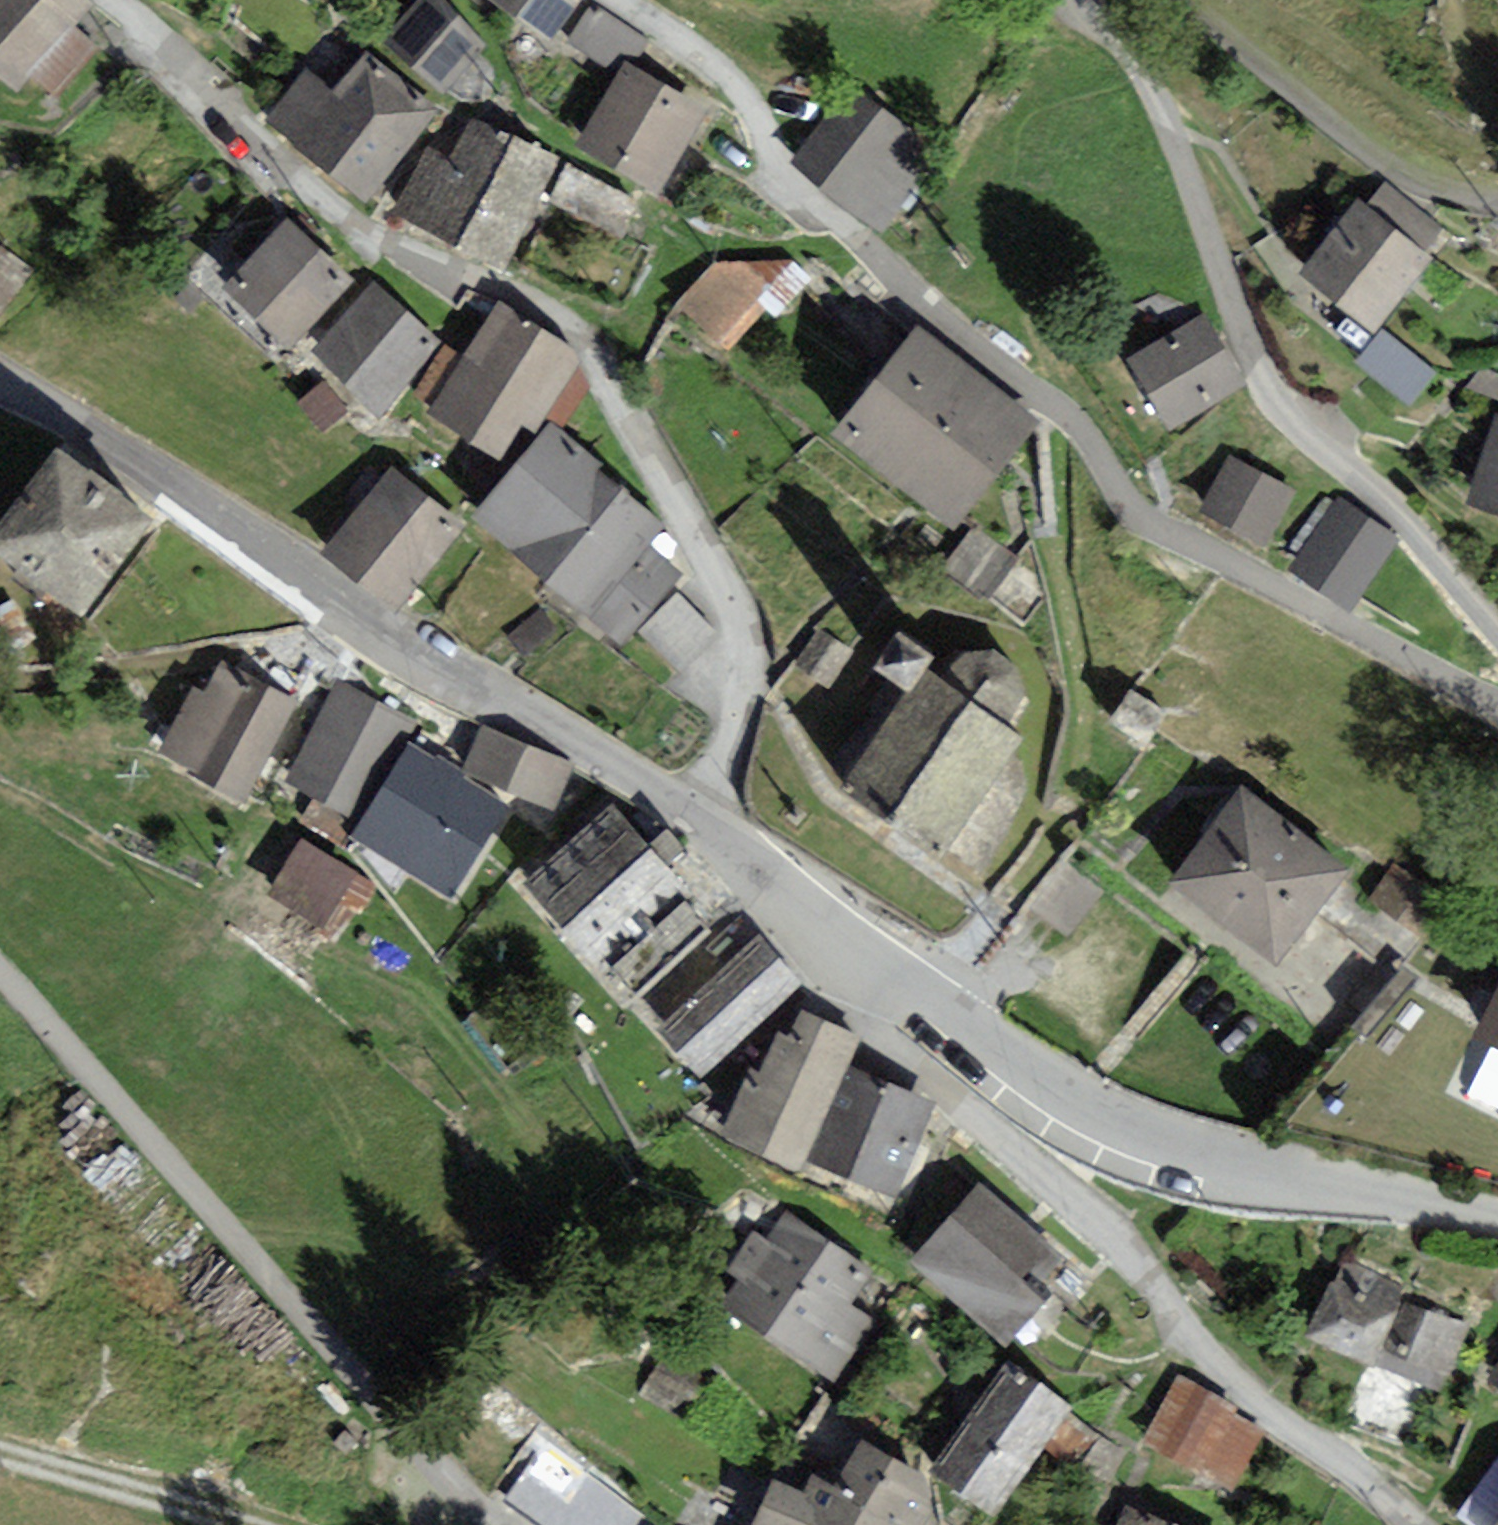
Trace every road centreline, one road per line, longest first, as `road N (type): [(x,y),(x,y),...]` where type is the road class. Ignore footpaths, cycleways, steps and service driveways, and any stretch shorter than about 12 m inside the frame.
road 1 (residential): [(631,0),(670,25),(743,110),(818,218),(960,345),(1054,396),(1135,528),(1272,605),(1497,705)]
road 2 (residential): [(101,0),(163,50),(279,178),(365,240),(548,309),(588,347),(718,580),(734,625),(730,731),(694,827)]
road 3 (tertiary): [(694,827),(409,661),(121,449),(0,382)]
road 4 (residential): [(854,949),(866,1013),(888,1047),(1092,1225),(1259,1408),(1369,1488),(1405,1524)]
road 5 (unclassified): [(1497,632),(1409,529),(1290,423),(1265,390),(1150,96),(1084,0)]
road 6 (residential): [(496,1524),(330,1358),(0,987)]
road 7 (tertiary): [(1497,1215),(1143,1133),(1079,1100),(854,949)]
road 8 (track): [(1497,215),(1375,153),(1175,0)]
road 9 (track): [(207,1524),(0,1450)]
road 10 (tertiary): [(694,827),(854,949)]

